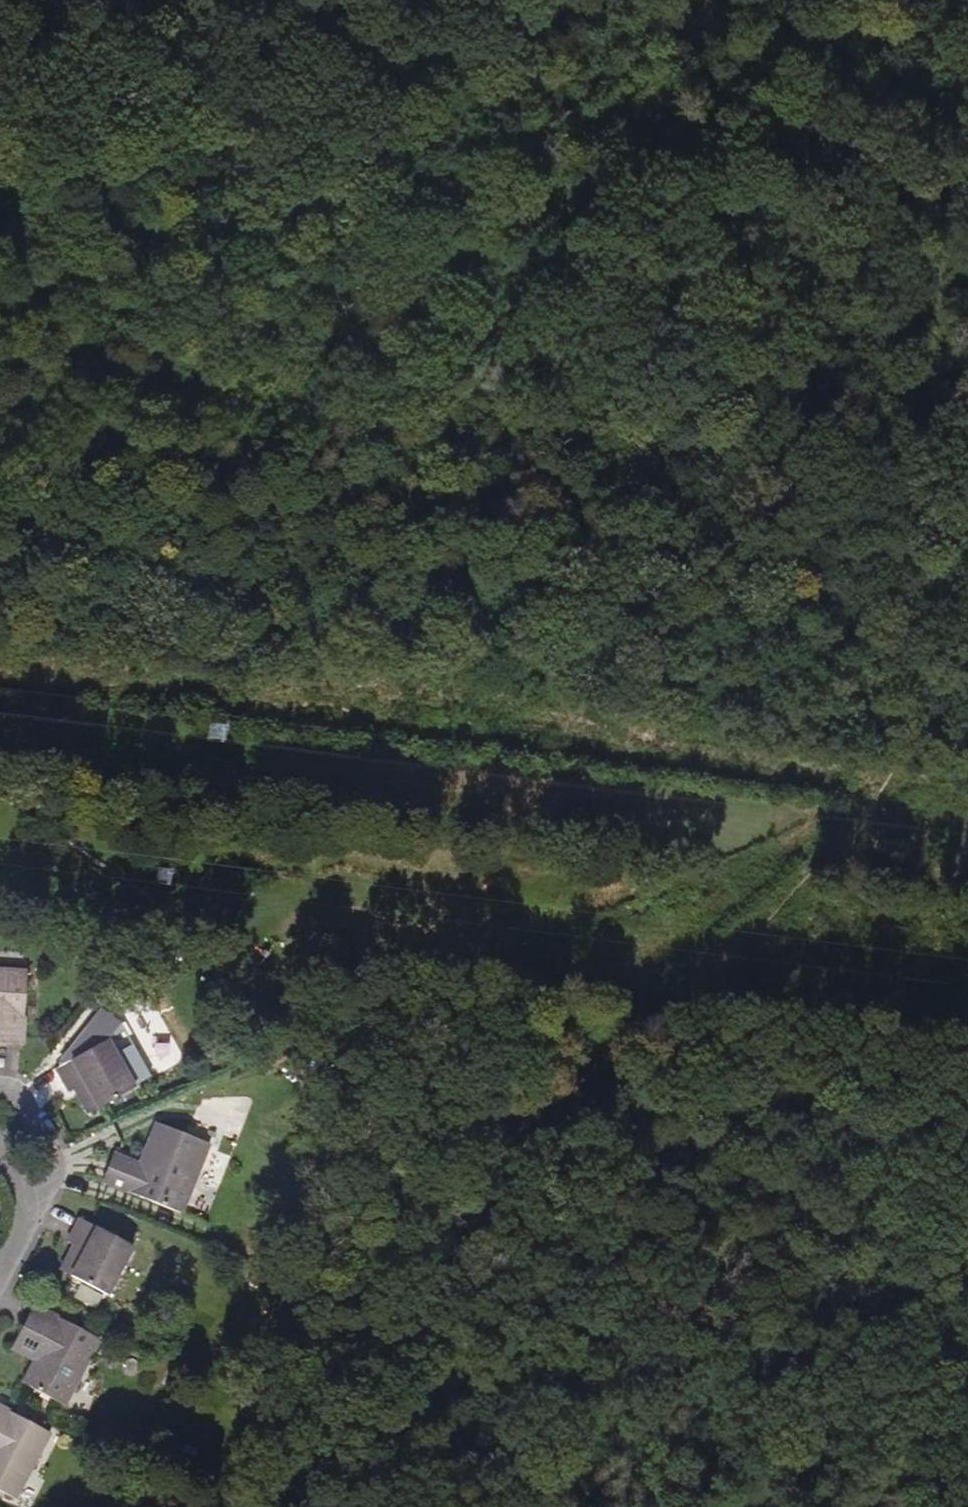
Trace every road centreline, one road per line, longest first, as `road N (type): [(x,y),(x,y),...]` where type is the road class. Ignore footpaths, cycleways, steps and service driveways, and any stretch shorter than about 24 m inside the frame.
road 1 (residential): [(0,1153),(27,1202),(0,1275)]

